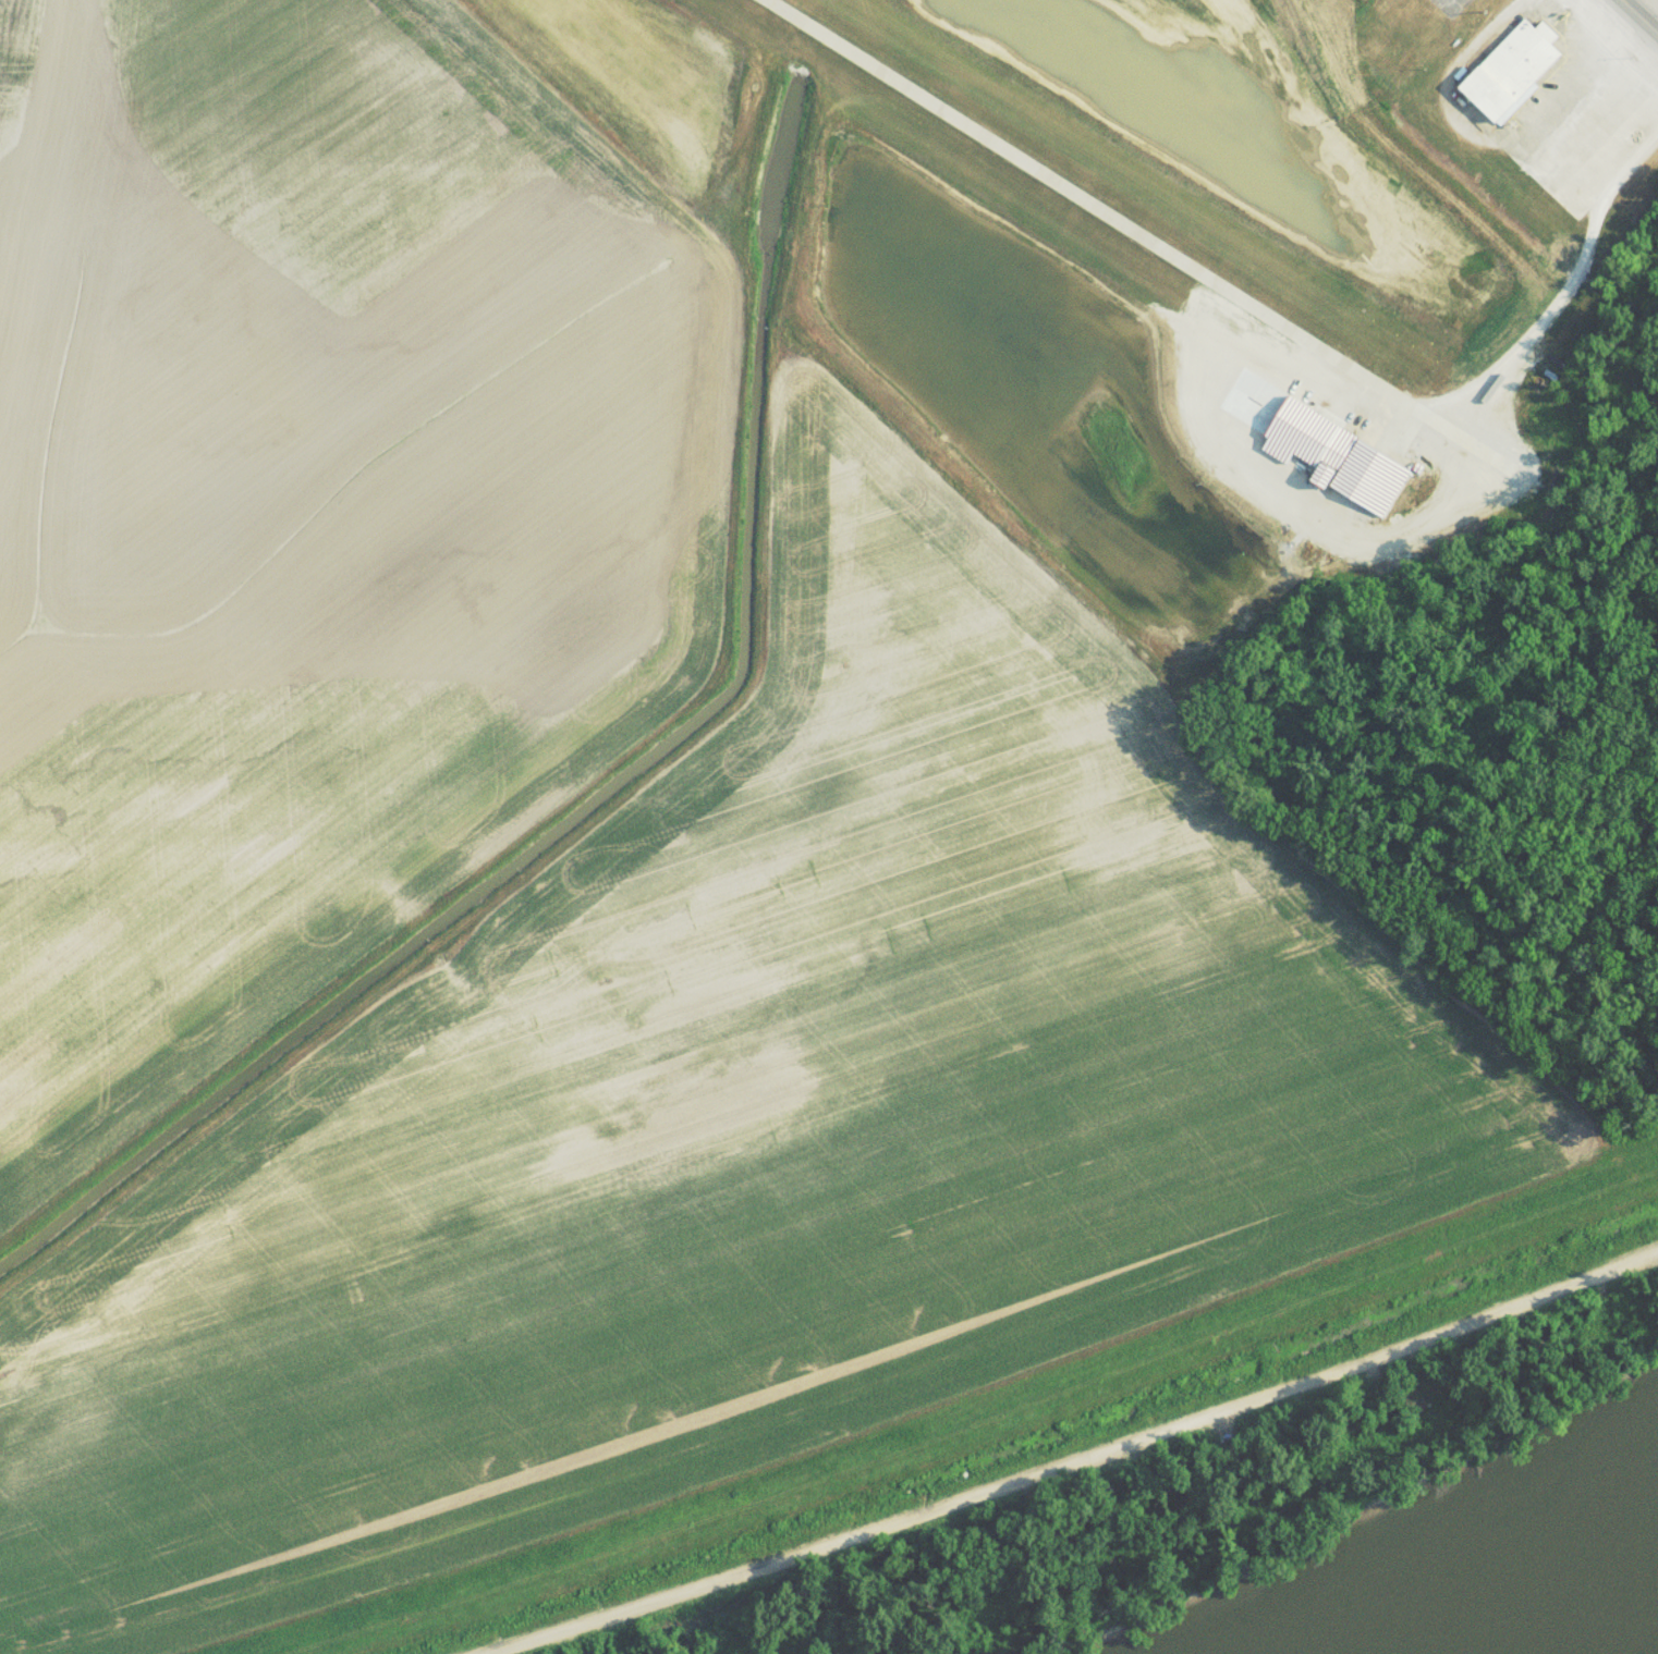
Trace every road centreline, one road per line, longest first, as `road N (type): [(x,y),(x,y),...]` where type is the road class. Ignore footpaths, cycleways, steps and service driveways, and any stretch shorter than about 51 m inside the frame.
road 1 (residential): [(500,1653),(1317,1383),(1657,1257)]

